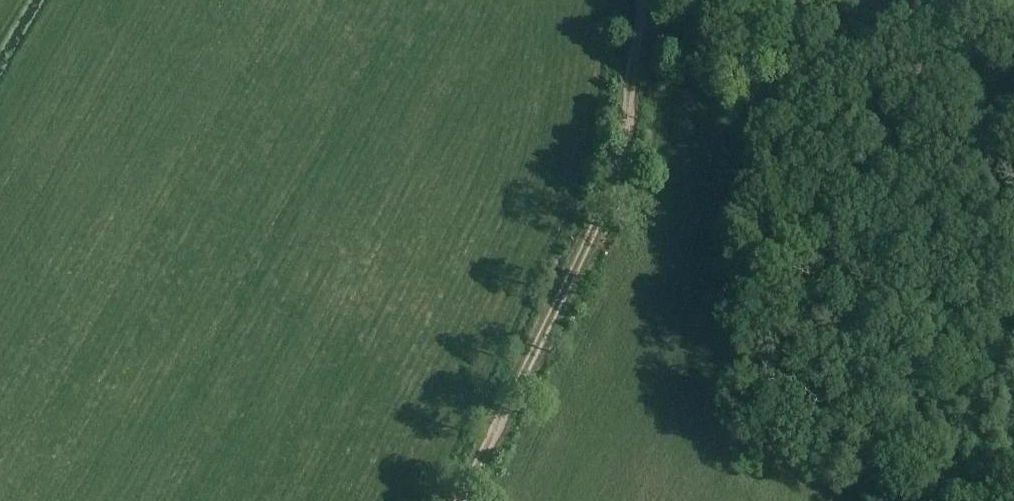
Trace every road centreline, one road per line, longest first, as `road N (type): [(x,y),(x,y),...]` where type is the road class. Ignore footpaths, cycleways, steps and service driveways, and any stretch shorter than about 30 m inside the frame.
road 1 (track): [(640,24),(603,213),(459,500)]

